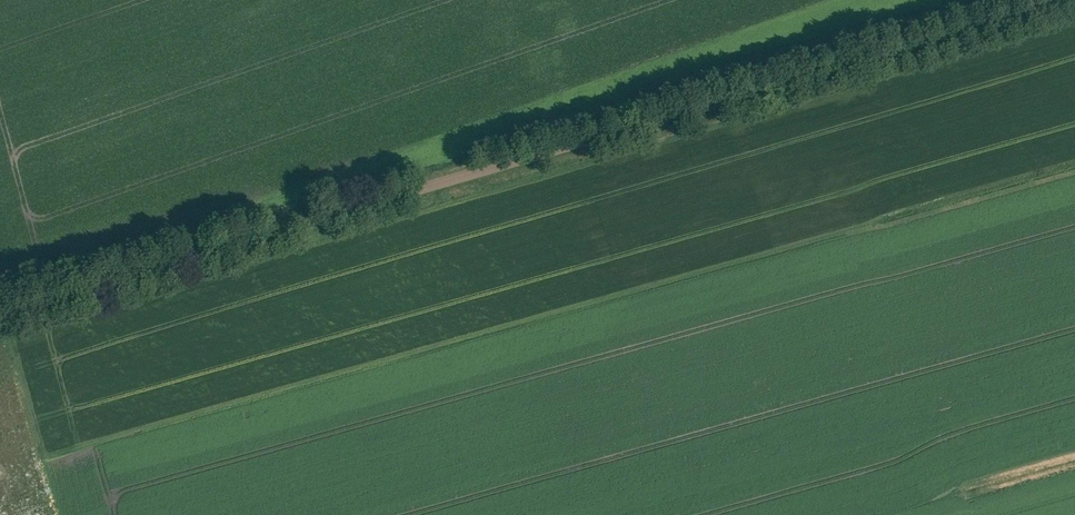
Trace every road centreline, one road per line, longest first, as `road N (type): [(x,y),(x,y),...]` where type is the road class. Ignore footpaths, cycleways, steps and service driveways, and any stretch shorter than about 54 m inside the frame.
road 1 (unclassified): [(0,316),(1058,0)]

